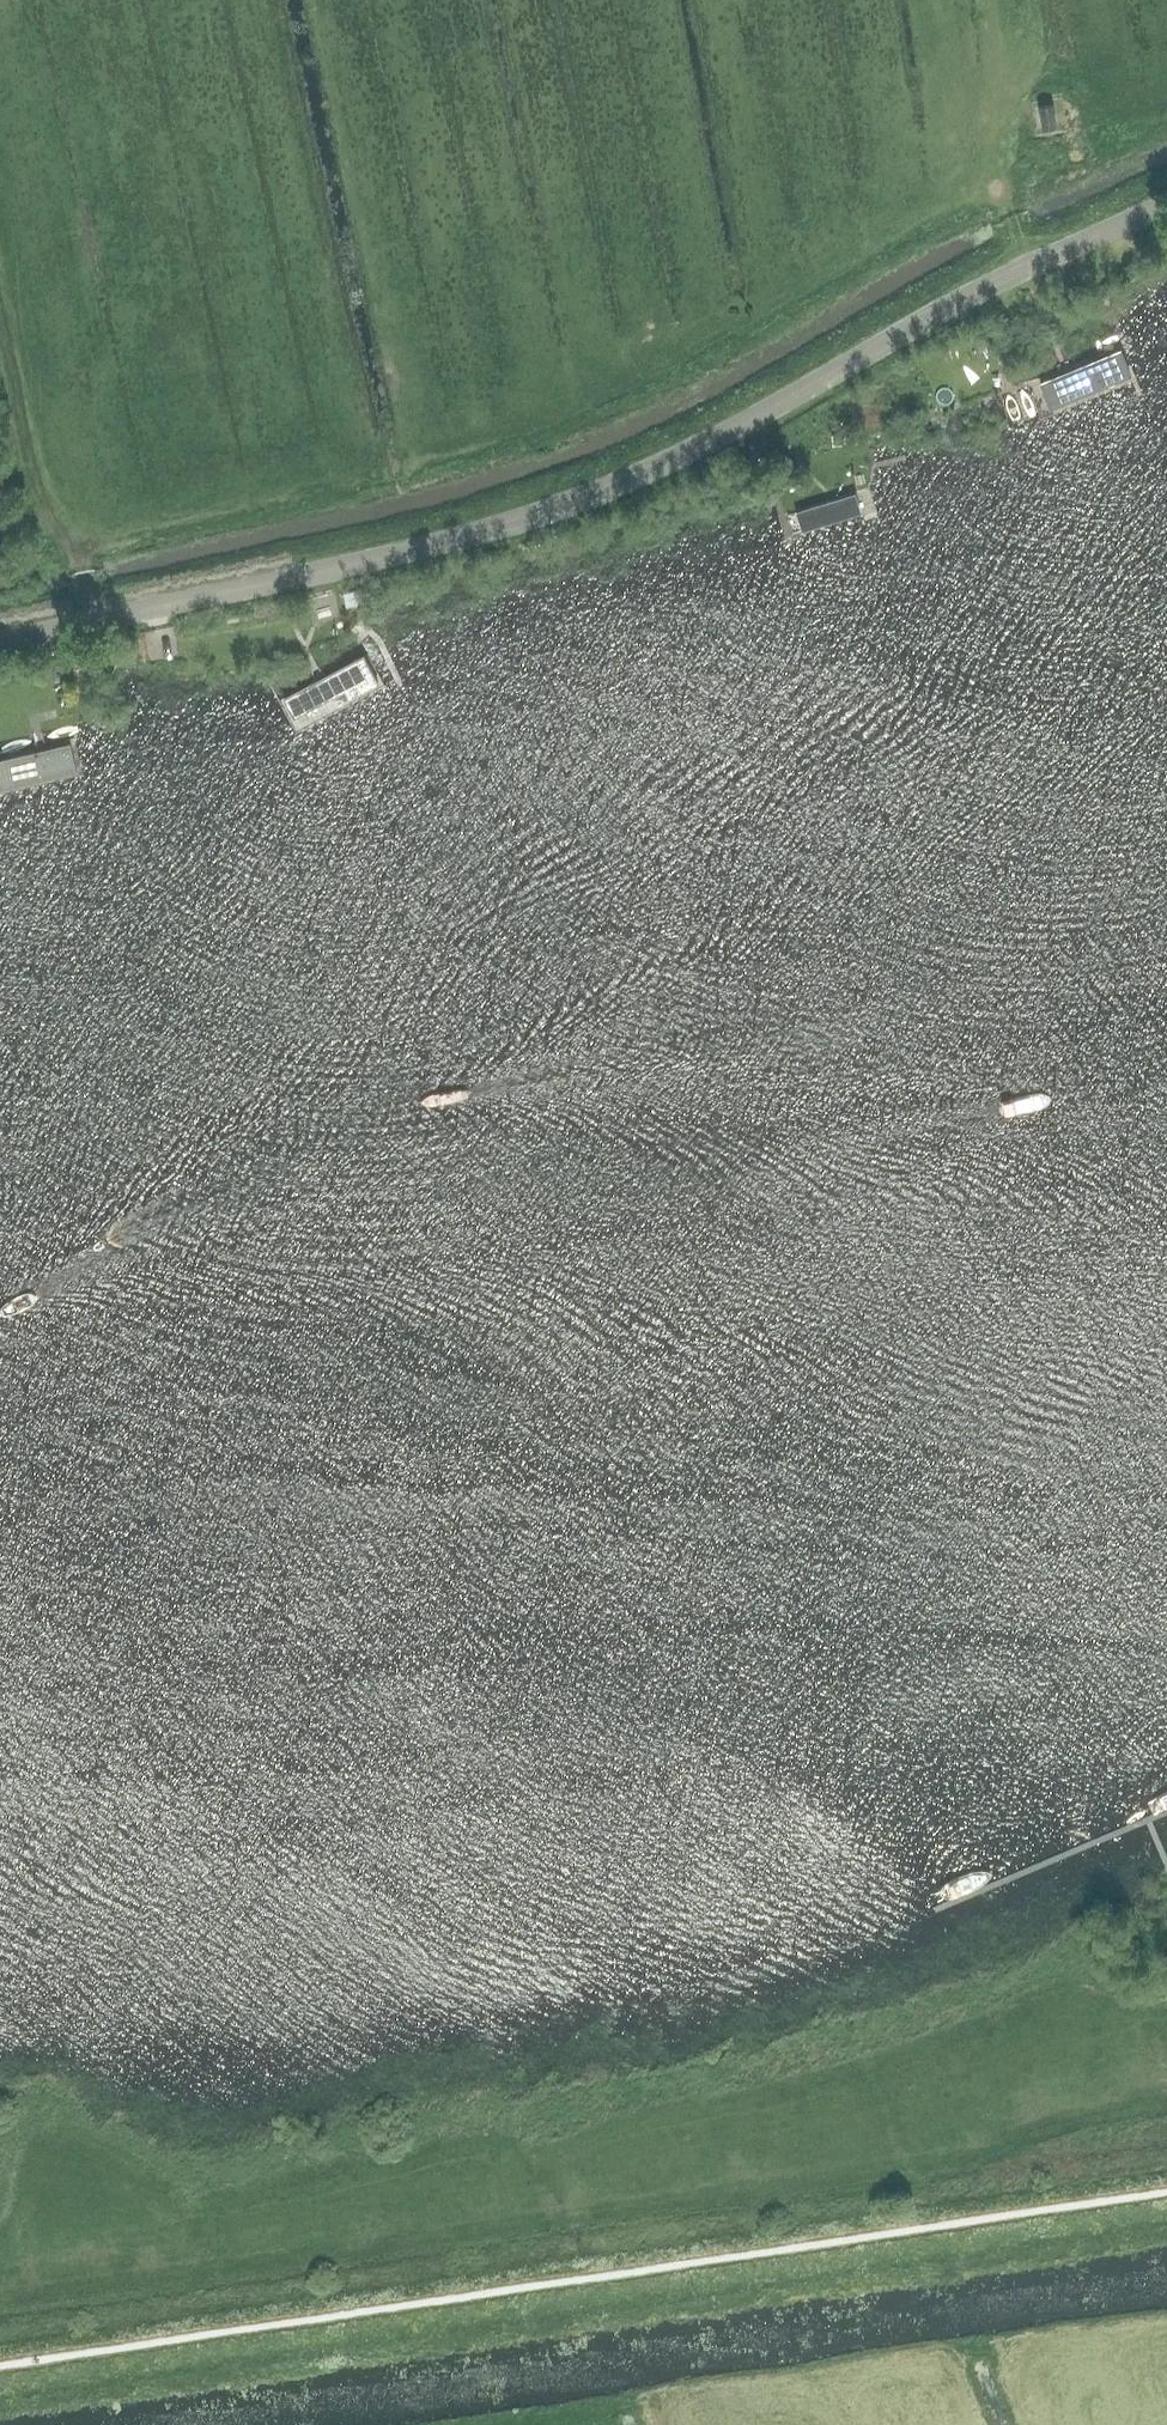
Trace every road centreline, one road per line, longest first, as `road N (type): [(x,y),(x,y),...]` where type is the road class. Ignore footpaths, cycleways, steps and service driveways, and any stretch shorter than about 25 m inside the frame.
road 1 (unclassified): [(0,639),(414,550),(548,511),(753,420),(1022,270),(1166,205)]
road 2 (track): [(96,620),(82,548),(57,528),(39,498),(0,285)]

